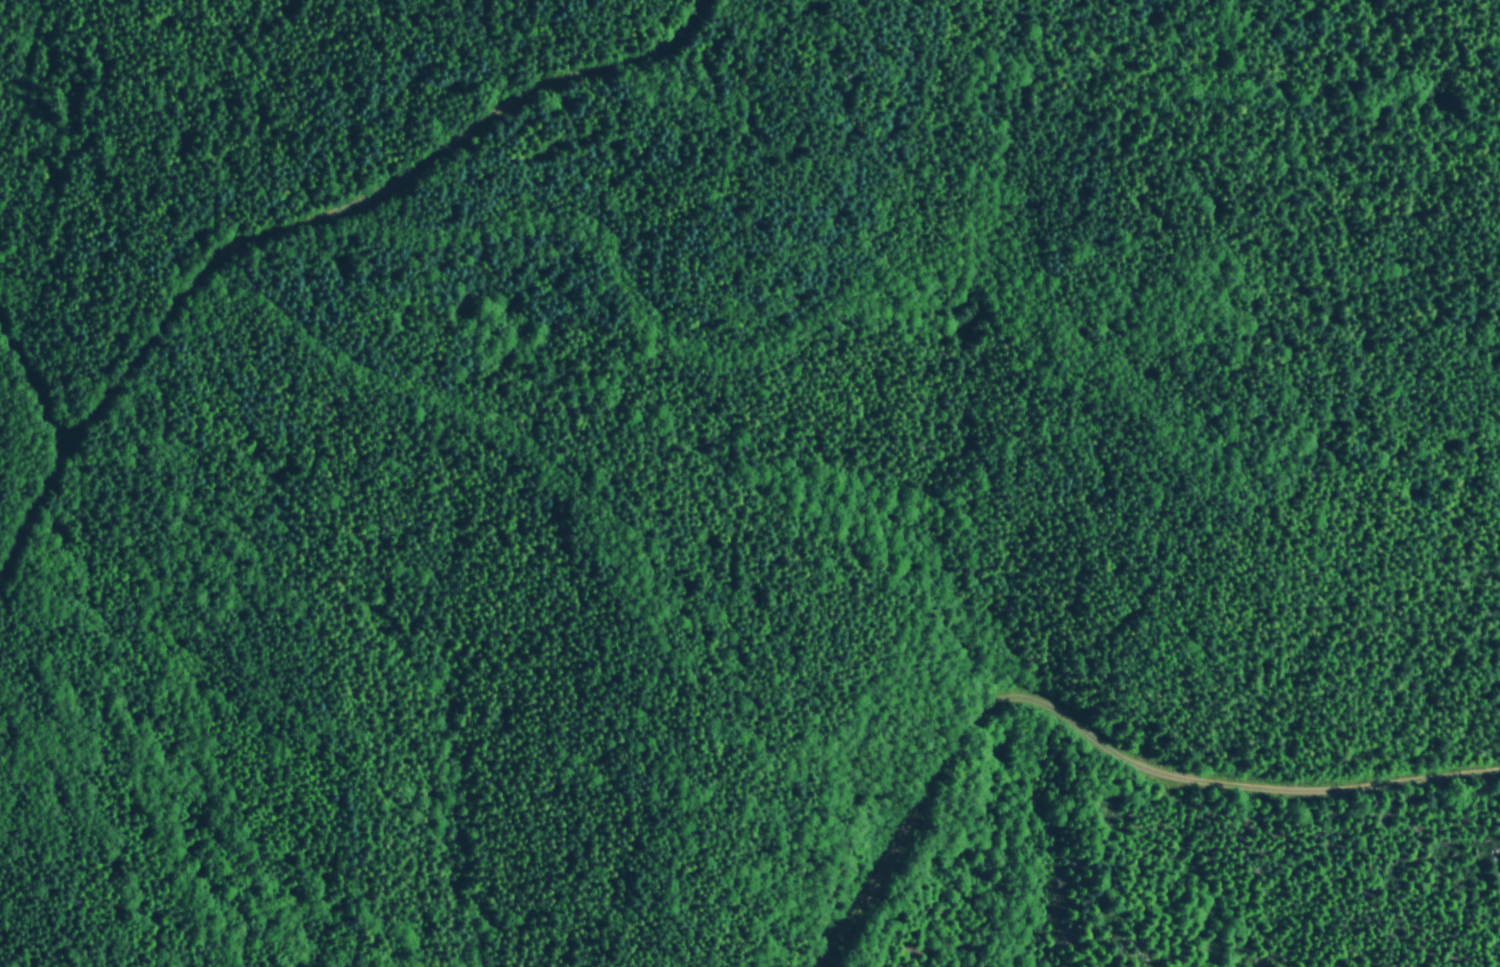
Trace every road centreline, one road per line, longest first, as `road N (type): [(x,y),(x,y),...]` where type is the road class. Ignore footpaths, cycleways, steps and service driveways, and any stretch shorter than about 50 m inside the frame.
road 1 (track): [(0,578),(19,555),(80,427),(229,253),(399,181),(550,80),(660,50),(705,0)]
road 2 (track): [(810,966),(951,741),(991,699),(1044,700),(1119,754),(1176,776),(1321,790),(1499,770)]

